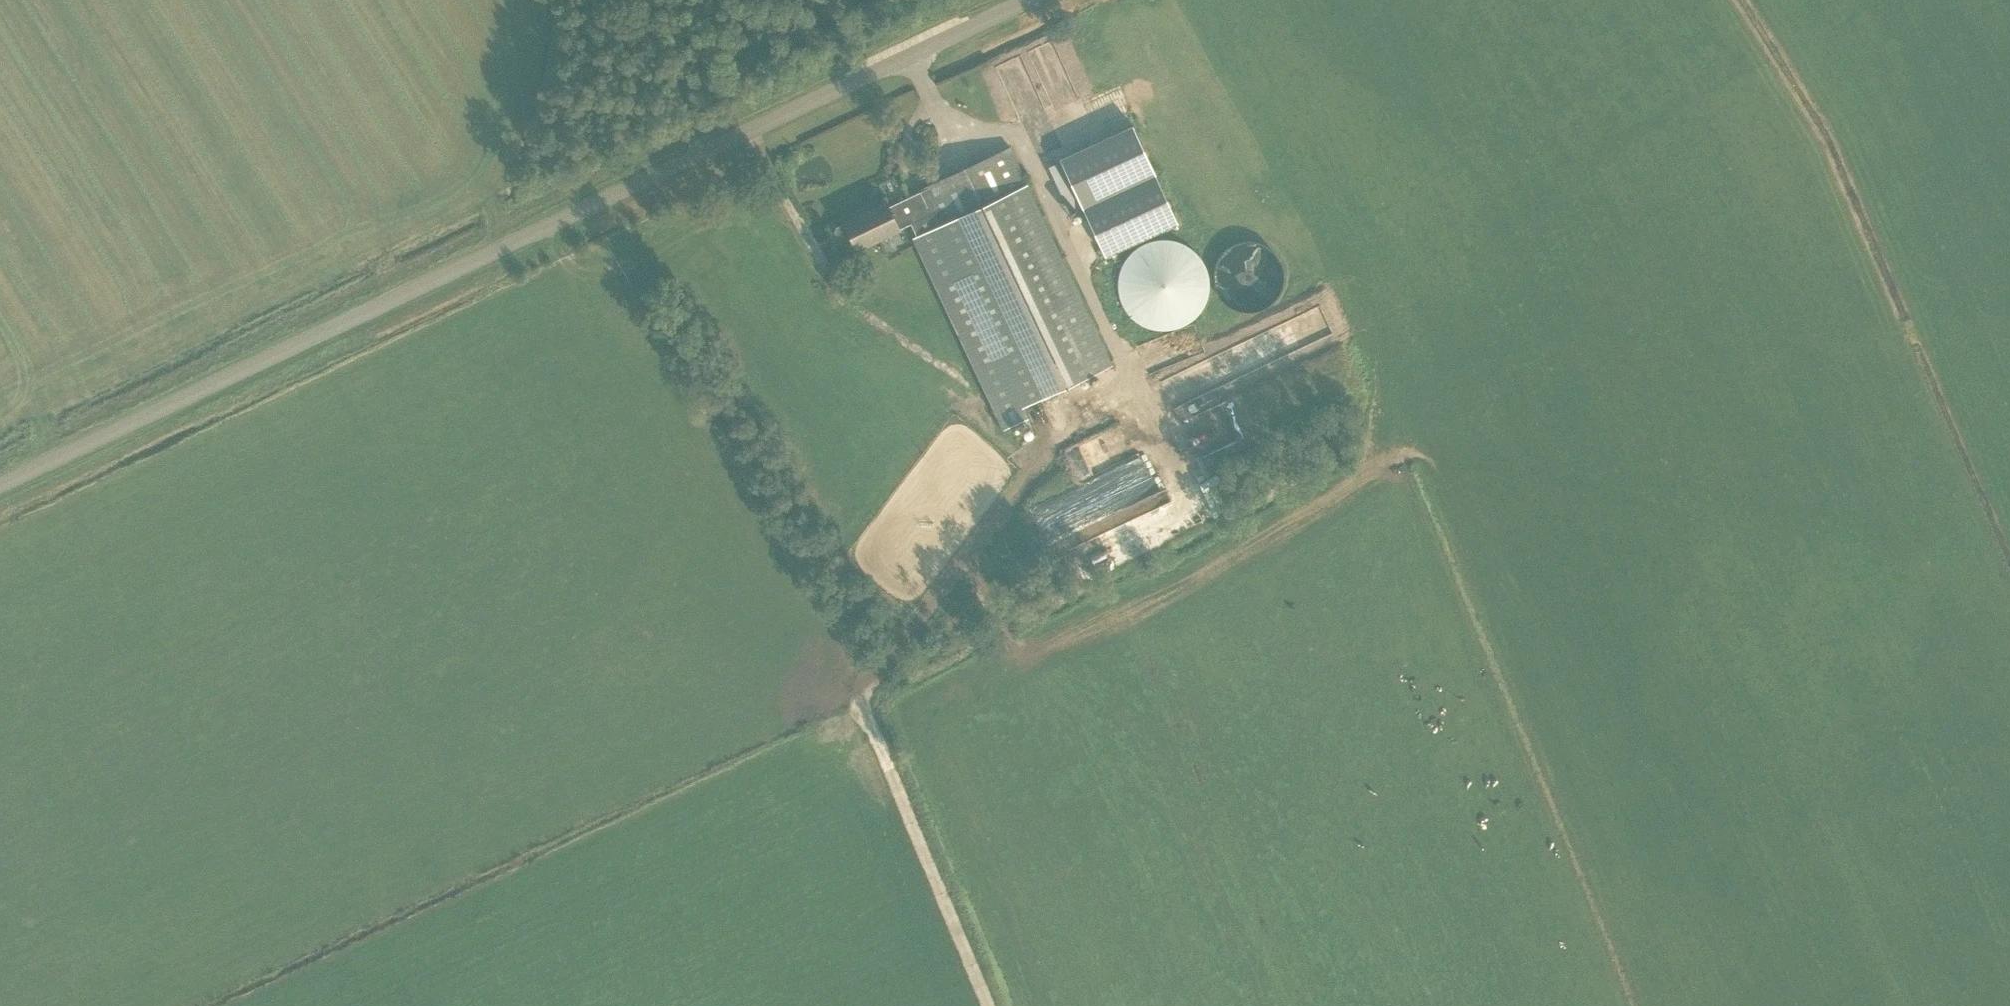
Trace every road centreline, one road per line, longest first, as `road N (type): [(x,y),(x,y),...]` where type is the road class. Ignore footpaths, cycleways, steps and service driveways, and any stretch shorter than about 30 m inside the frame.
road 1 (unclassified): [(0,485),(1032,0)]

